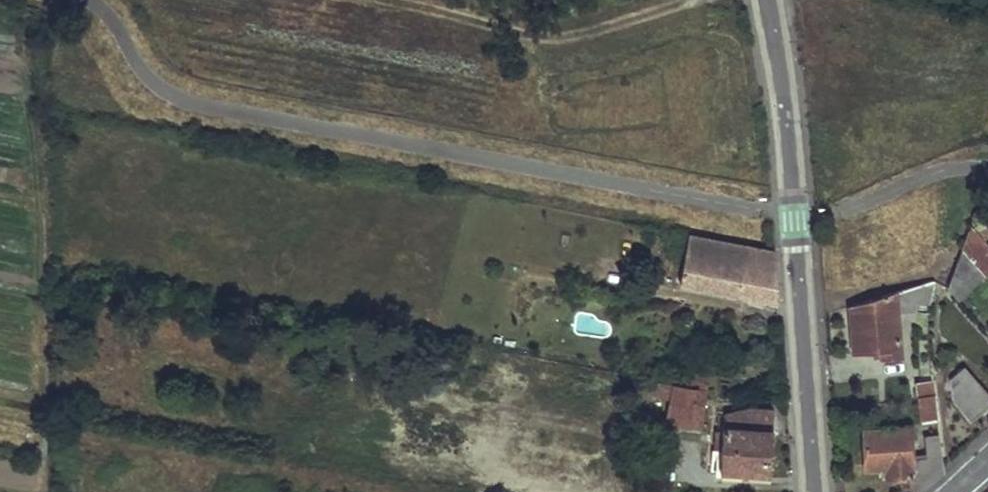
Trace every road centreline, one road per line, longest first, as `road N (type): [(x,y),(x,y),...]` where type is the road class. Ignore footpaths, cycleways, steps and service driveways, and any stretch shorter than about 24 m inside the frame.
road 1 (tertiary): [(815,491),(784,97),(766,0)]

